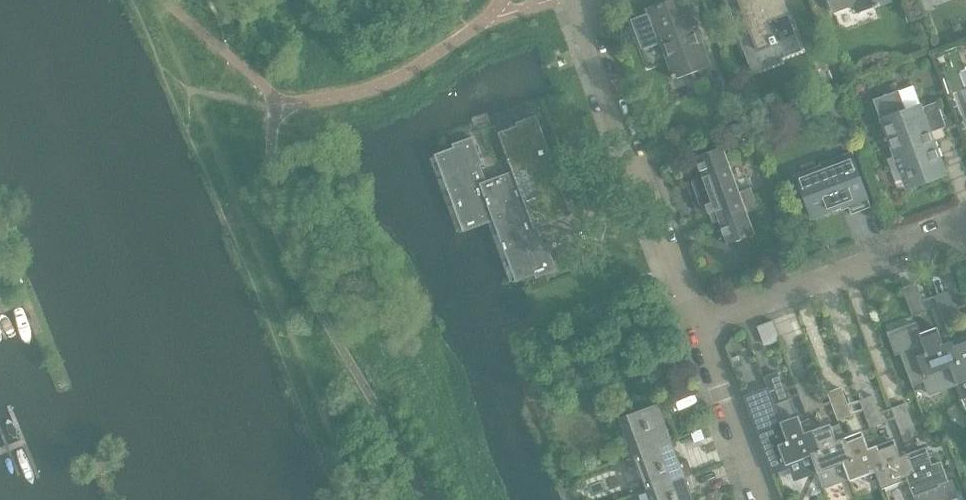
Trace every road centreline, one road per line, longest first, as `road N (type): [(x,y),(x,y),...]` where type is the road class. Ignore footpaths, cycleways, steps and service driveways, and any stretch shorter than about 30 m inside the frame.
road 1 (residential): [(699,328),(578,0)]
road 2 (residential): [(699,328),(965,229)]
road 3 (residential): [(764,499),(699,328)]

